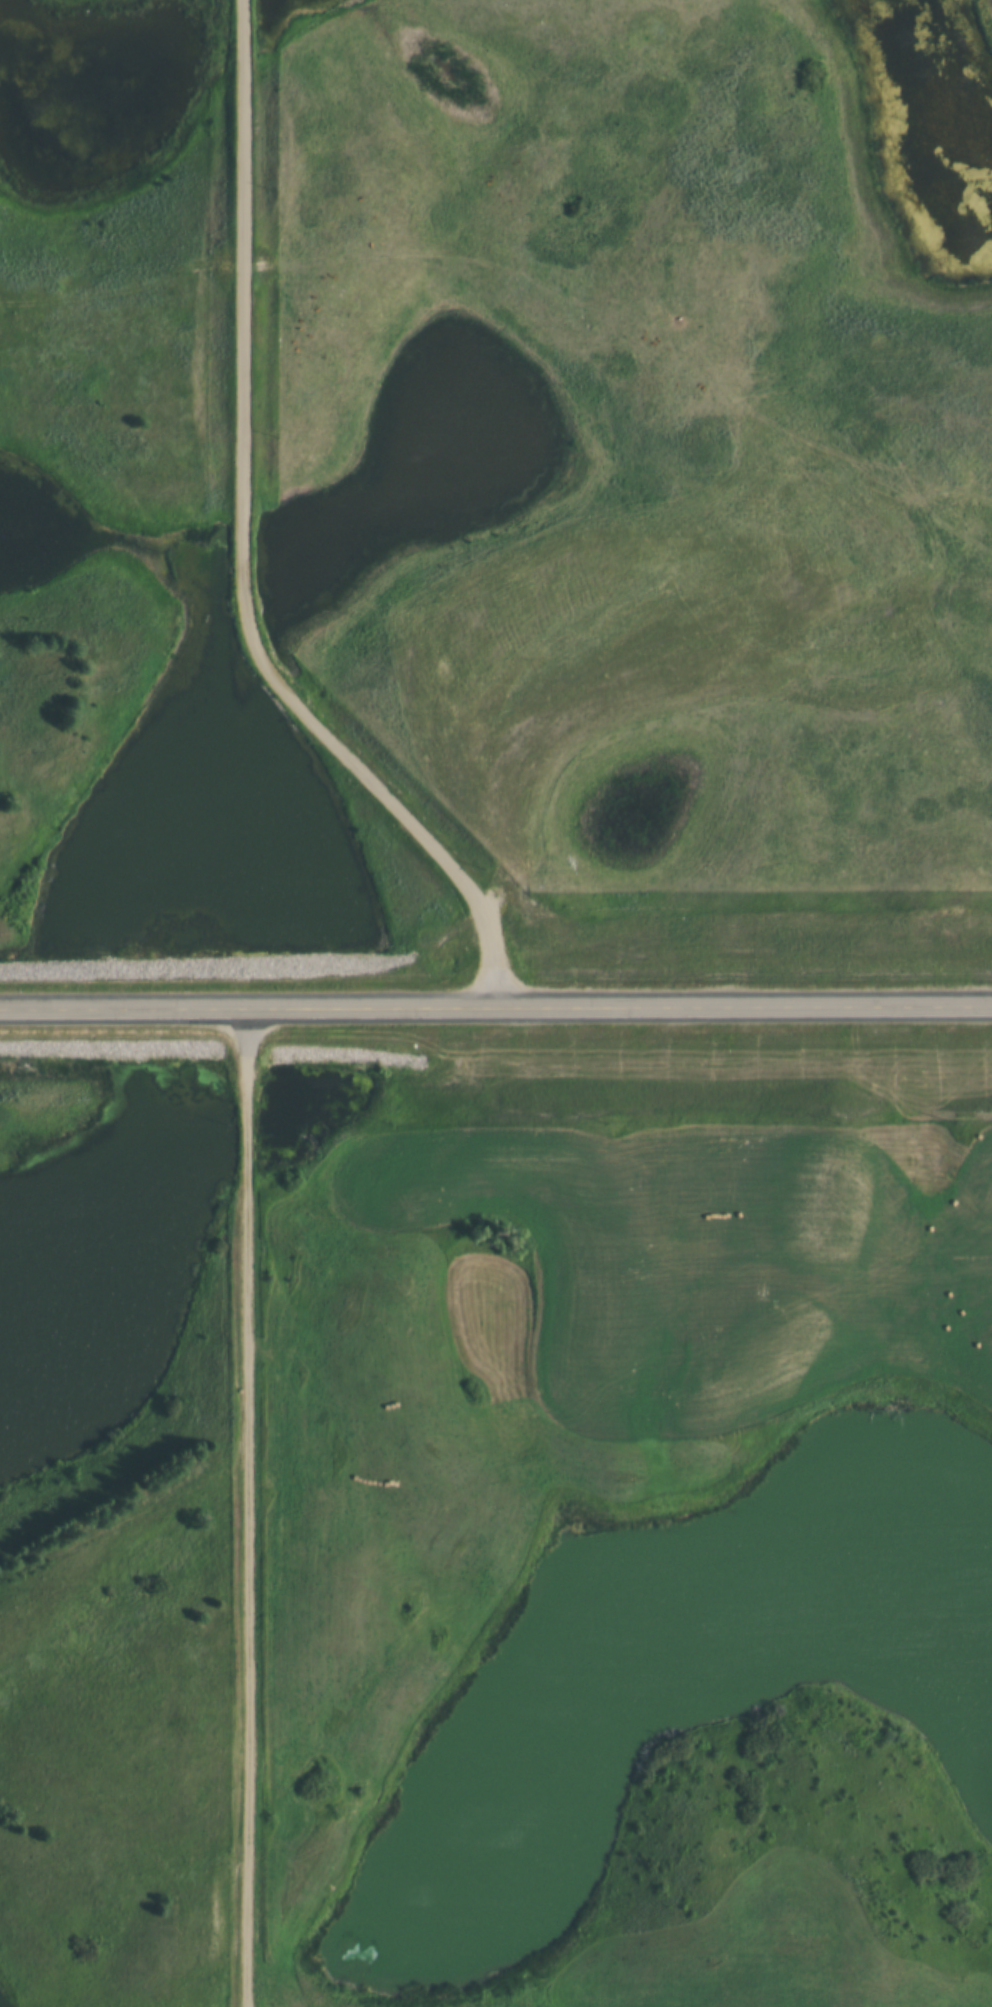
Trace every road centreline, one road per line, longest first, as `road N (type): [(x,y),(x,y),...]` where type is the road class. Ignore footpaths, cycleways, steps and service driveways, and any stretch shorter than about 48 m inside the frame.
road 1 (residential): [(499,1004),(494,941),(474,891),(281,677),(251,615),(245,0)]
road 2 (primary): [(0,1005),(991,1003)]

